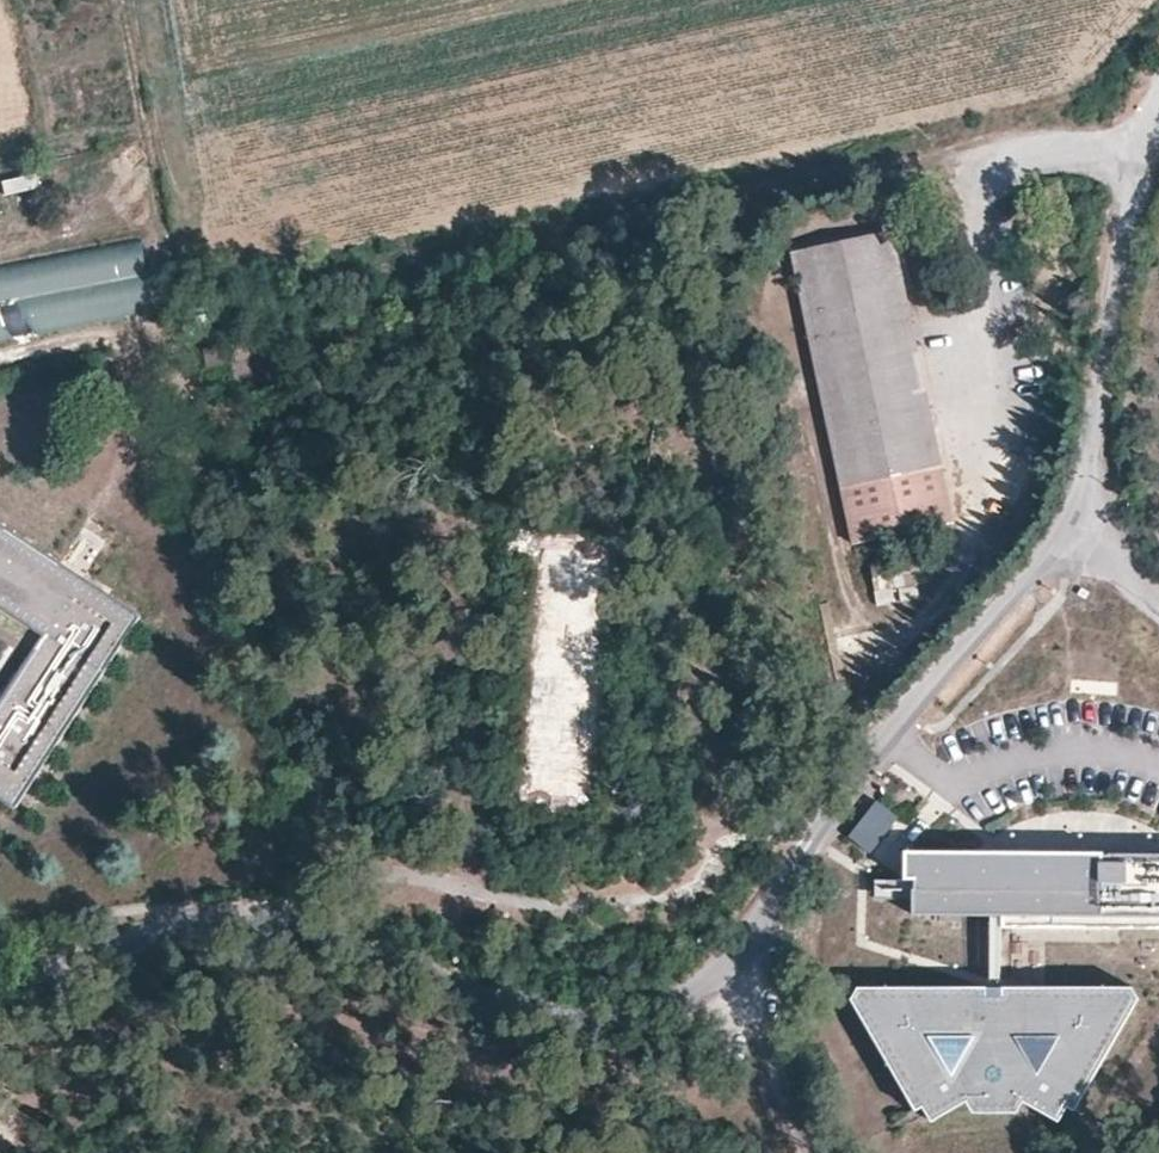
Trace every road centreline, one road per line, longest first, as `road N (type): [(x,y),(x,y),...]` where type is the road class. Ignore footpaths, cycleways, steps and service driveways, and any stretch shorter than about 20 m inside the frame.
road 1 (unclassified): [(1071,543),(846,788),(743,945),(669,1011),(634,1011),(371,938),(255,915),(153,928),(0,986)]
road 2 (track): [(142,369),(169,335),(237,317),(304,285),(475,260),(964,162)]
road 3 (unclassified): [(1158,97),(1134,150),(1085,502),(1071,543)]
road 4 (track): [(0,365),(105,345),(142,369),(144,419),(85,553)]
road 5 (track): [(803,1152),(766,1025),(778,902)]

